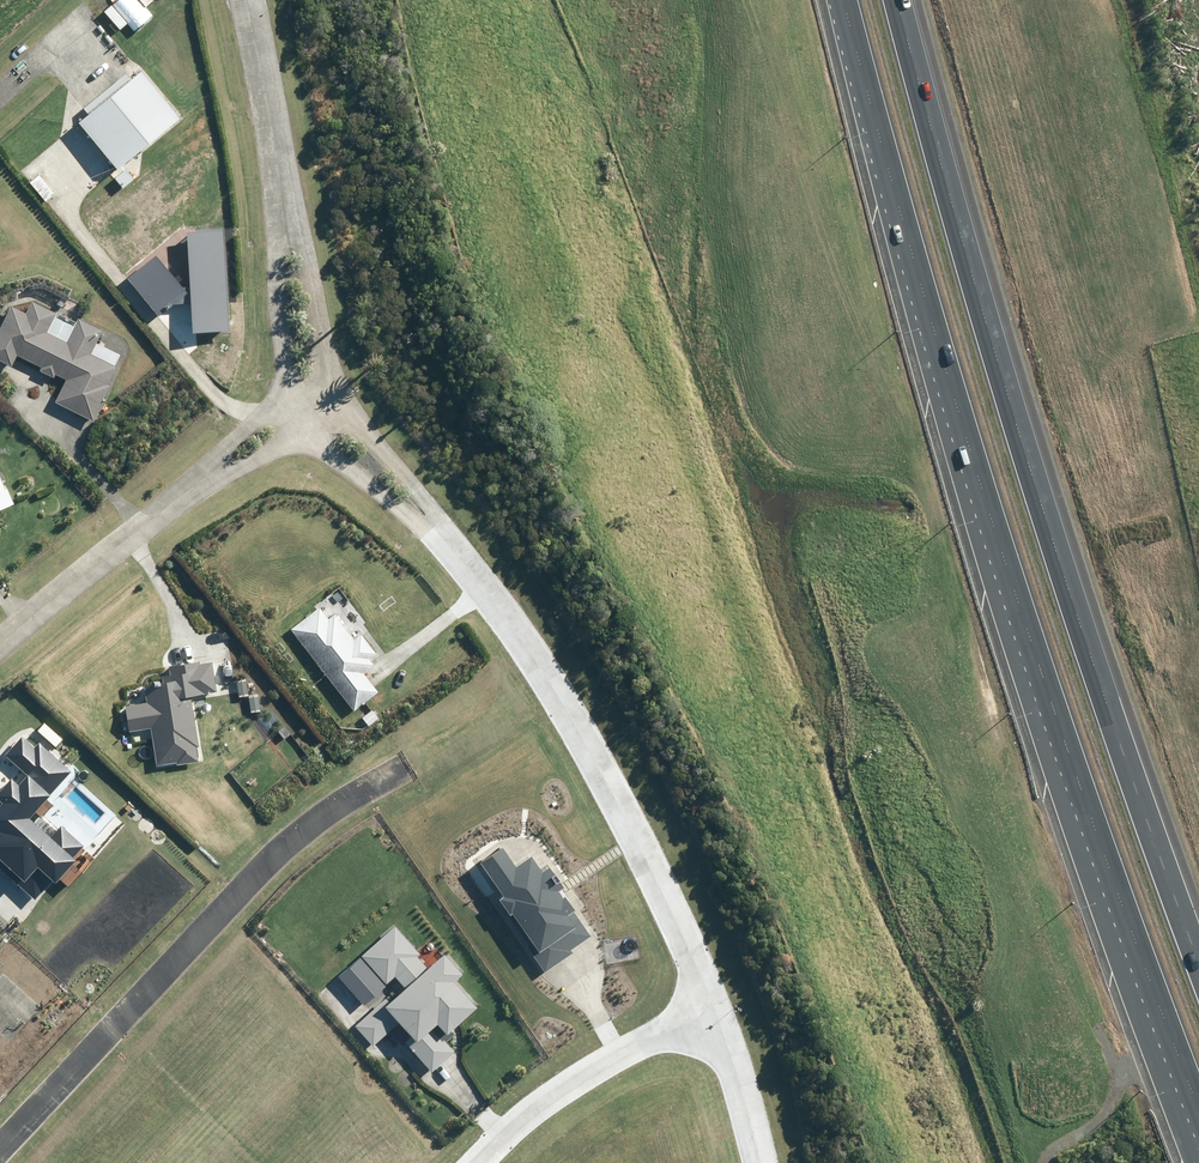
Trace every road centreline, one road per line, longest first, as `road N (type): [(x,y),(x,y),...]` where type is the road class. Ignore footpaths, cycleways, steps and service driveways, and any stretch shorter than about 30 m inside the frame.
road 1 (motorway): [(1198,1111),(1051,732),(892,217),(837,0)]
road 2 (motorway): [(895,0),(1017,413),(1198,974)]
road 3 (residential): [(713,1009),(601,767),(534,654),(440,532)]
road 4 (residential): [(479,1162),(534,1105),(713,1009)]
road 5 (residential): [(0,646),(198,483)]
road 6 (residential): [(285,217),(243,0)]
road 7 (residential): [(291,396),(280,268),(285,217)]
road 8 (residential): [(440,532),(347,471),(302,422)]
road 9 (residential): [(337,394),(440,532)]
road 10 (track): [(407,759),(551,681)]
road 11 (residential): [(761,1162),(713,1009)]
road 12 (residential): [(285,217),(308,267),(327,368)]
road 13 (residential): [(198,483),(226,448),(291,396)]
road 14 (residential): [(302,422),(241,471),(198,483)]

